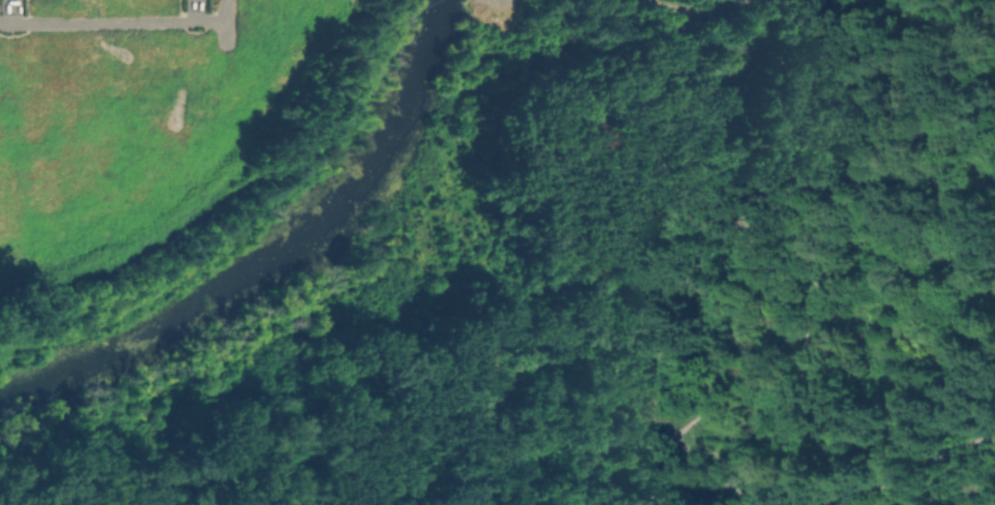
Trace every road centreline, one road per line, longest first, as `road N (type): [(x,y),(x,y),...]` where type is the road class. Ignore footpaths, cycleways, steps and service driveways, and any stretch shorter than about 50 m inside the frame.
road 1 (track): [(0,23),(226,21)]

